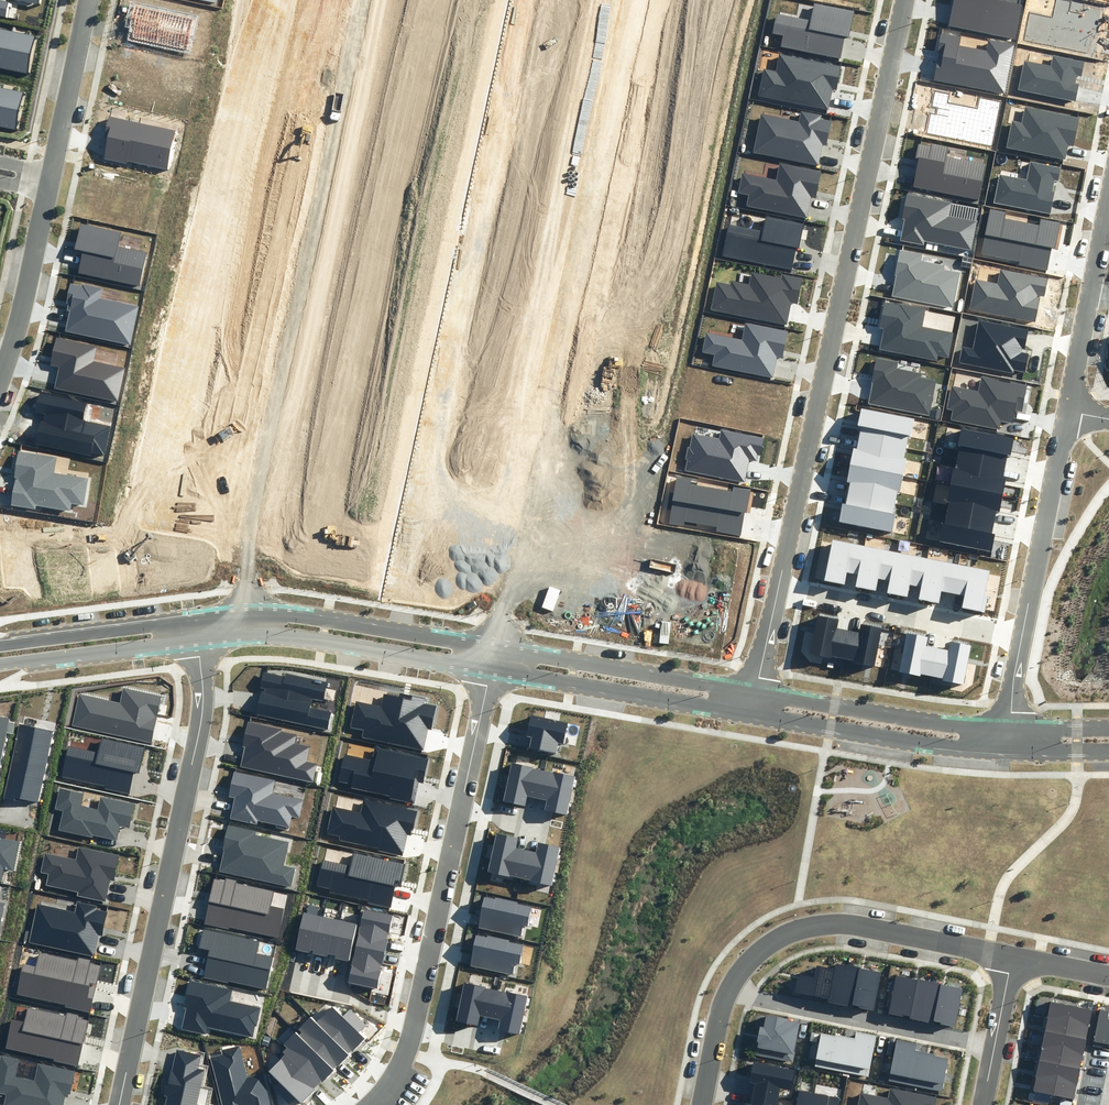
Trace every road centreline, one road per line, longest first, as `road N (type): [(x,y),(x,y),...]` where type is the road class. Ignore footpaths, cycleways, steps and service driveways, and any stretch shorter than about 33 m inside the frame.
road 1 (residential): [(628,0),(494,648)]
road 2 (residential): [(361,0),(245,540),(253,615)]
road 3 (residential): [(904,0),(778,588)]
road 4 (residential): [(119,1104),(202,720),(198,637)]
road 5 (tertiary): [(371,1104),(406,1052),(490,670)]
road 6 (residential): [(0,380),(32,277),(89,0)]
road 7 (residential): [(1012,957),(819,924),(764,948),(725,995)]
road 8 (residential): [(725,995),(995,1043)]
road 9 (tertiary): [(494,648),(756,692)]
road 10 (tertiary): [(751,713),(490,670)]
road 11 (tertiary): [(1006,750),(751,713)]
road 12 (tertiary): [(756,692),(1008,728)]
road 13 (residential): [(778,588),(1023,635)]
road 14 (tertiary): [(253,615),(494,648)]
road 15 (tertiary): [(490,670),(255,634)]
road 16 (residential): [(1069,412),(1023,635)]
road 17 (tertiary): [(198,637),(0,664)]
road 18 (tertiary): [(0,646),(197,620)]

